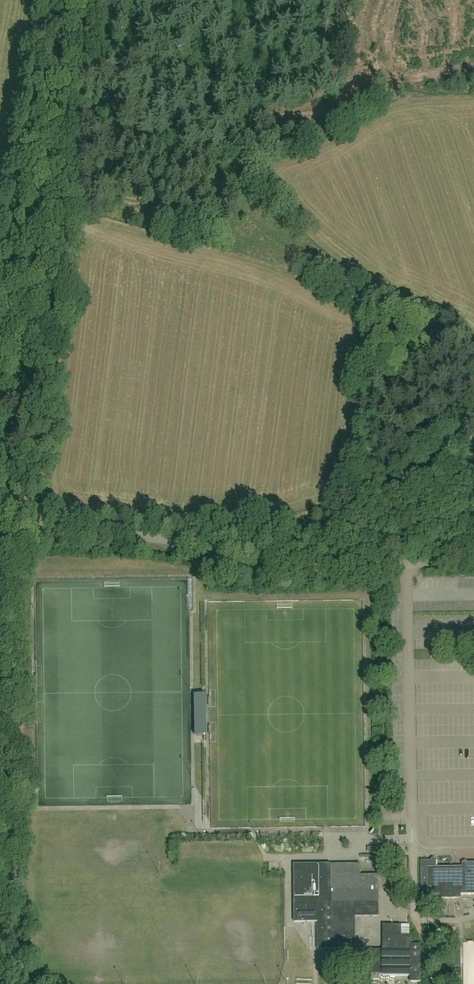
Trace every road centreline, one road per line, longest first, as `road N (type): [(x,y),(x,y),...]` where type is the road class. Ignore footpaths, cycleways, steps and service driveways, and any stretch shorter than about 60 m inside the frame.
road 1 (track): [(6,517),(87,0)]
road 2 (tertiary): [(0,516),(356,566),(473,549)]
road 3 (track): [(10,678),(15,956)]
road 4 (track): [(6,517),(10,678)]

